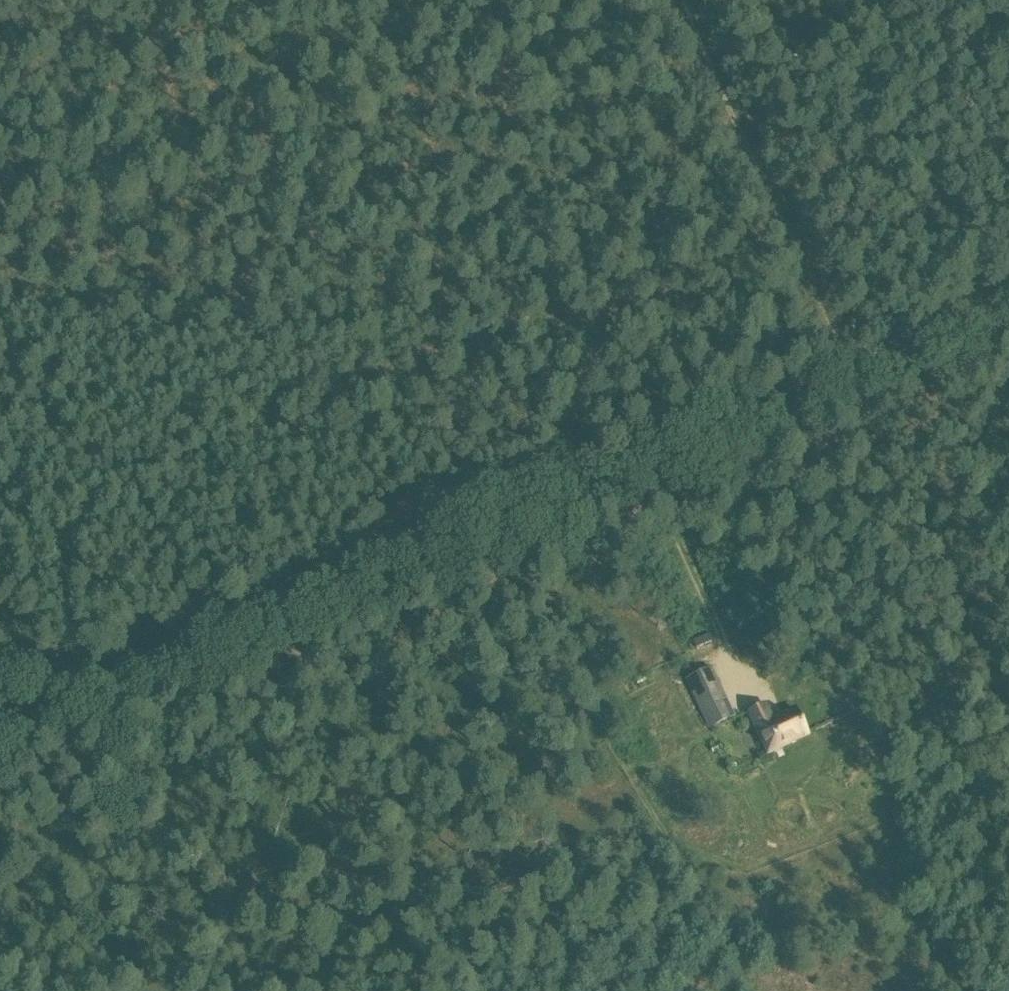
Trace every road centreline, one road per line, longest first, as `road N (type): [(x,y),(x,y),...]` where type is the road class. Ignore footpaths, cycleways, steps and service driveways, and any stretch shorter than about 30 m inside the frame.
road 1 (unclassified): [(0,739),(1008,316)]

